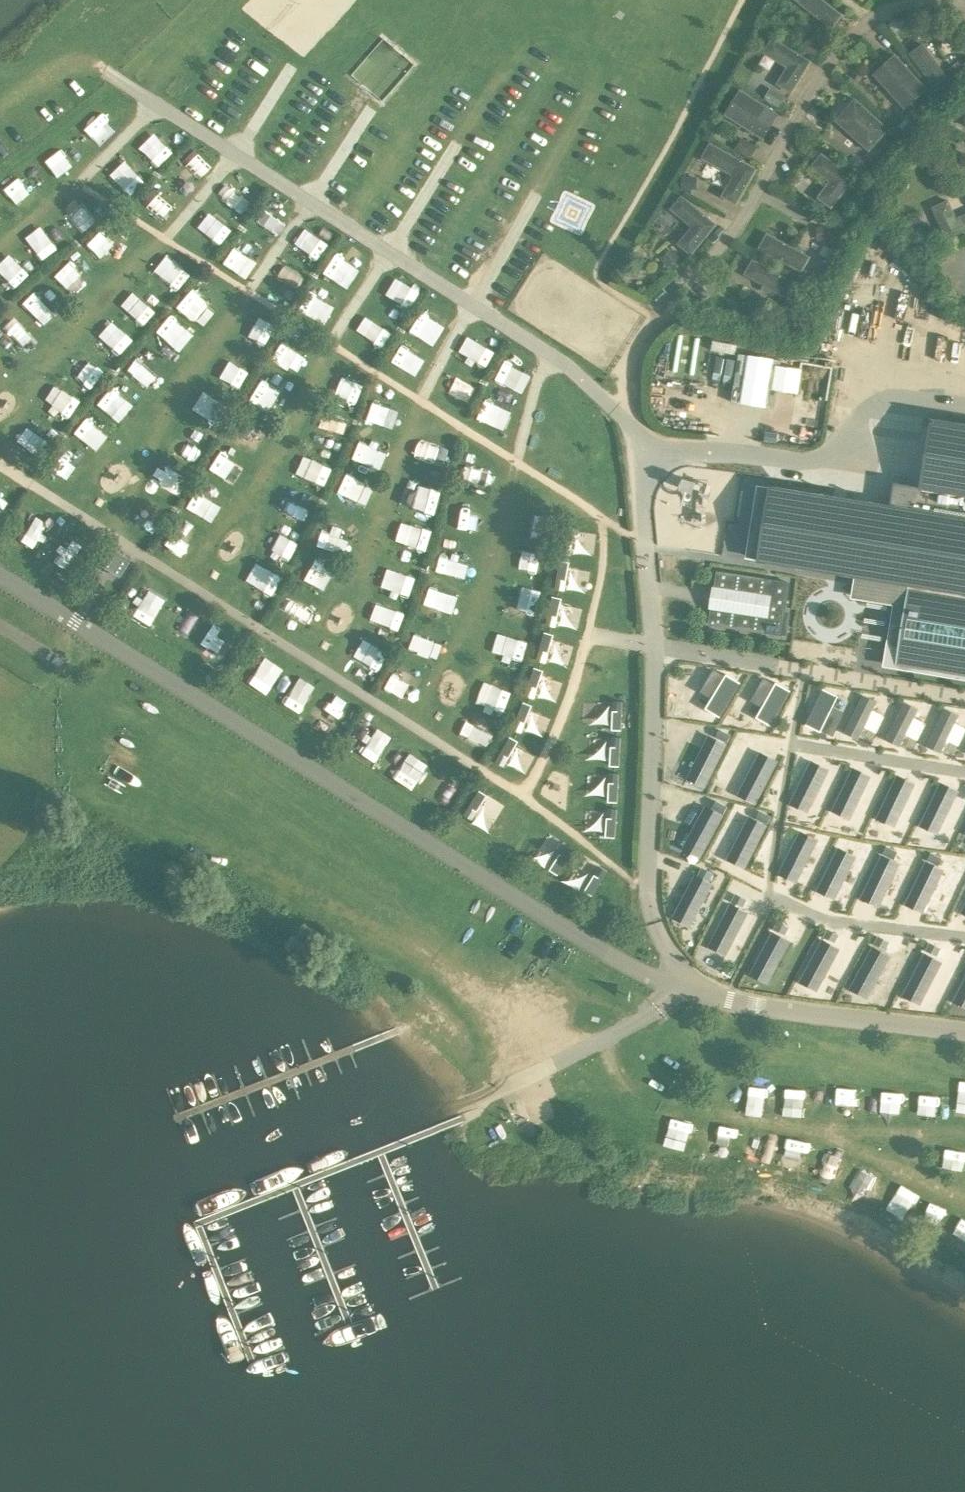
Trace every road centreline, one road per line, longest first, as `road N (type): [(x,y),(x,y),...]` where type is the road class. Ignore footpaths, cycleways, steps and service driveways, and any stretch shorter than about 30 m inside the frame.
road 1 (unclassified): [(964,1029),(729,1001),(657,979),(572,938),(0,574)]
road 2 (track): [(964,1134),(831,1131),(663,1099),(629,1087),(602,1040)]
road 3 (track): [(420,401),(359,582),(359,623),(333,674)]
road 4 (track): [(517,463),(471,627),(436,670),(414,725)]
road 5 (track): [(330,344),(257,495),(186,581)]
road 6 (track): [(247,291),(167,405),(110,532)]
road 7 (track): [(165,239),(45,365),(0,440)]
road 8 (track): [(831,1131),(964,1201)]
road 9 (track): [(123,84),(0,166)]

